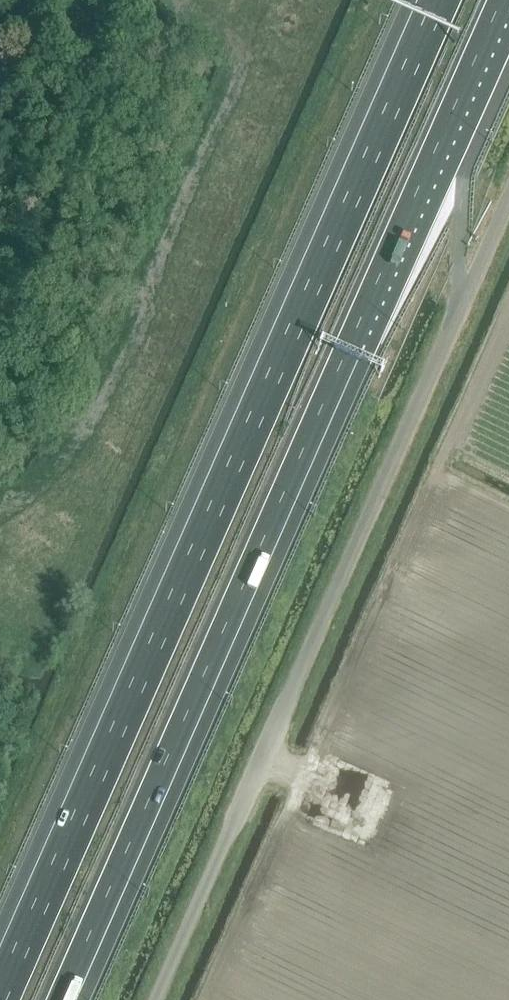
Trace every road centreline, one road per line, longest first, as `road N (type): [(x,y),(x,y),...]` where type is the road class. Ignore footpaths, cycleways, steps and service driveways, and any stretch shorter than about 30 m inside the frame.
road 1 (motorway): [(60,999),(347,349),(508,5)]
road 2 (motorway): [(438,0),(0,996)]
road 3 (unclassified): [(157,999),(508,200)]

